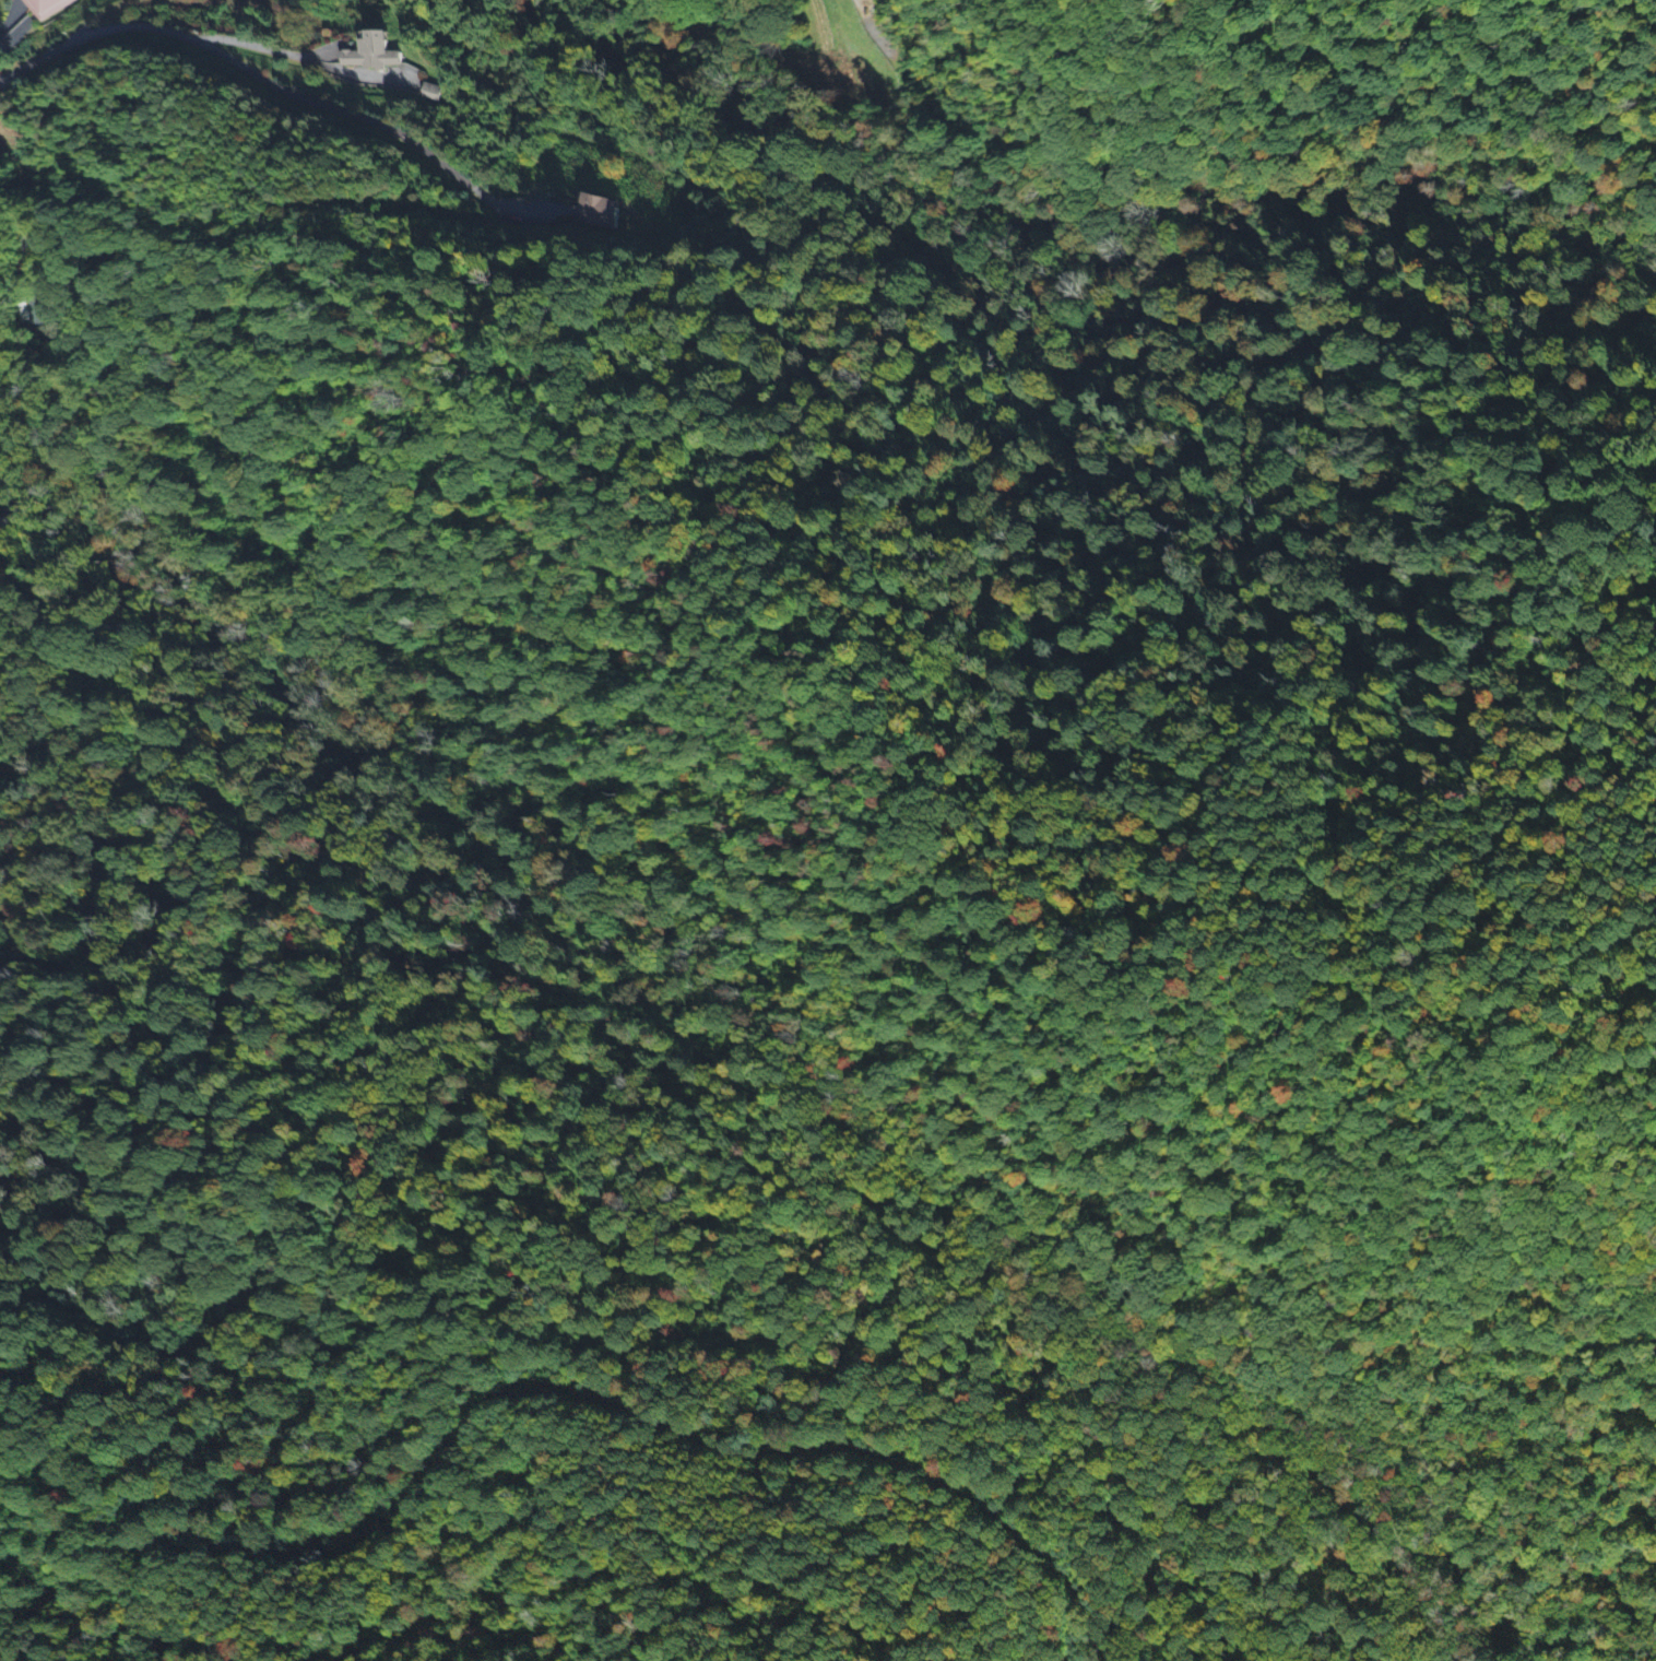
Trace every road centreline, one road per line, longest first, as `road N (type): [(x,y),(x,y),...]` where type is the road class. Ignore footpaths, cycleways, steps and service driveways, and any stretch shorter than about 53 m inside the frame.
road 1 (residential): [(0,81),(103,28),(163,30),(215,49),(288,93),(397,131),(475,191)]

